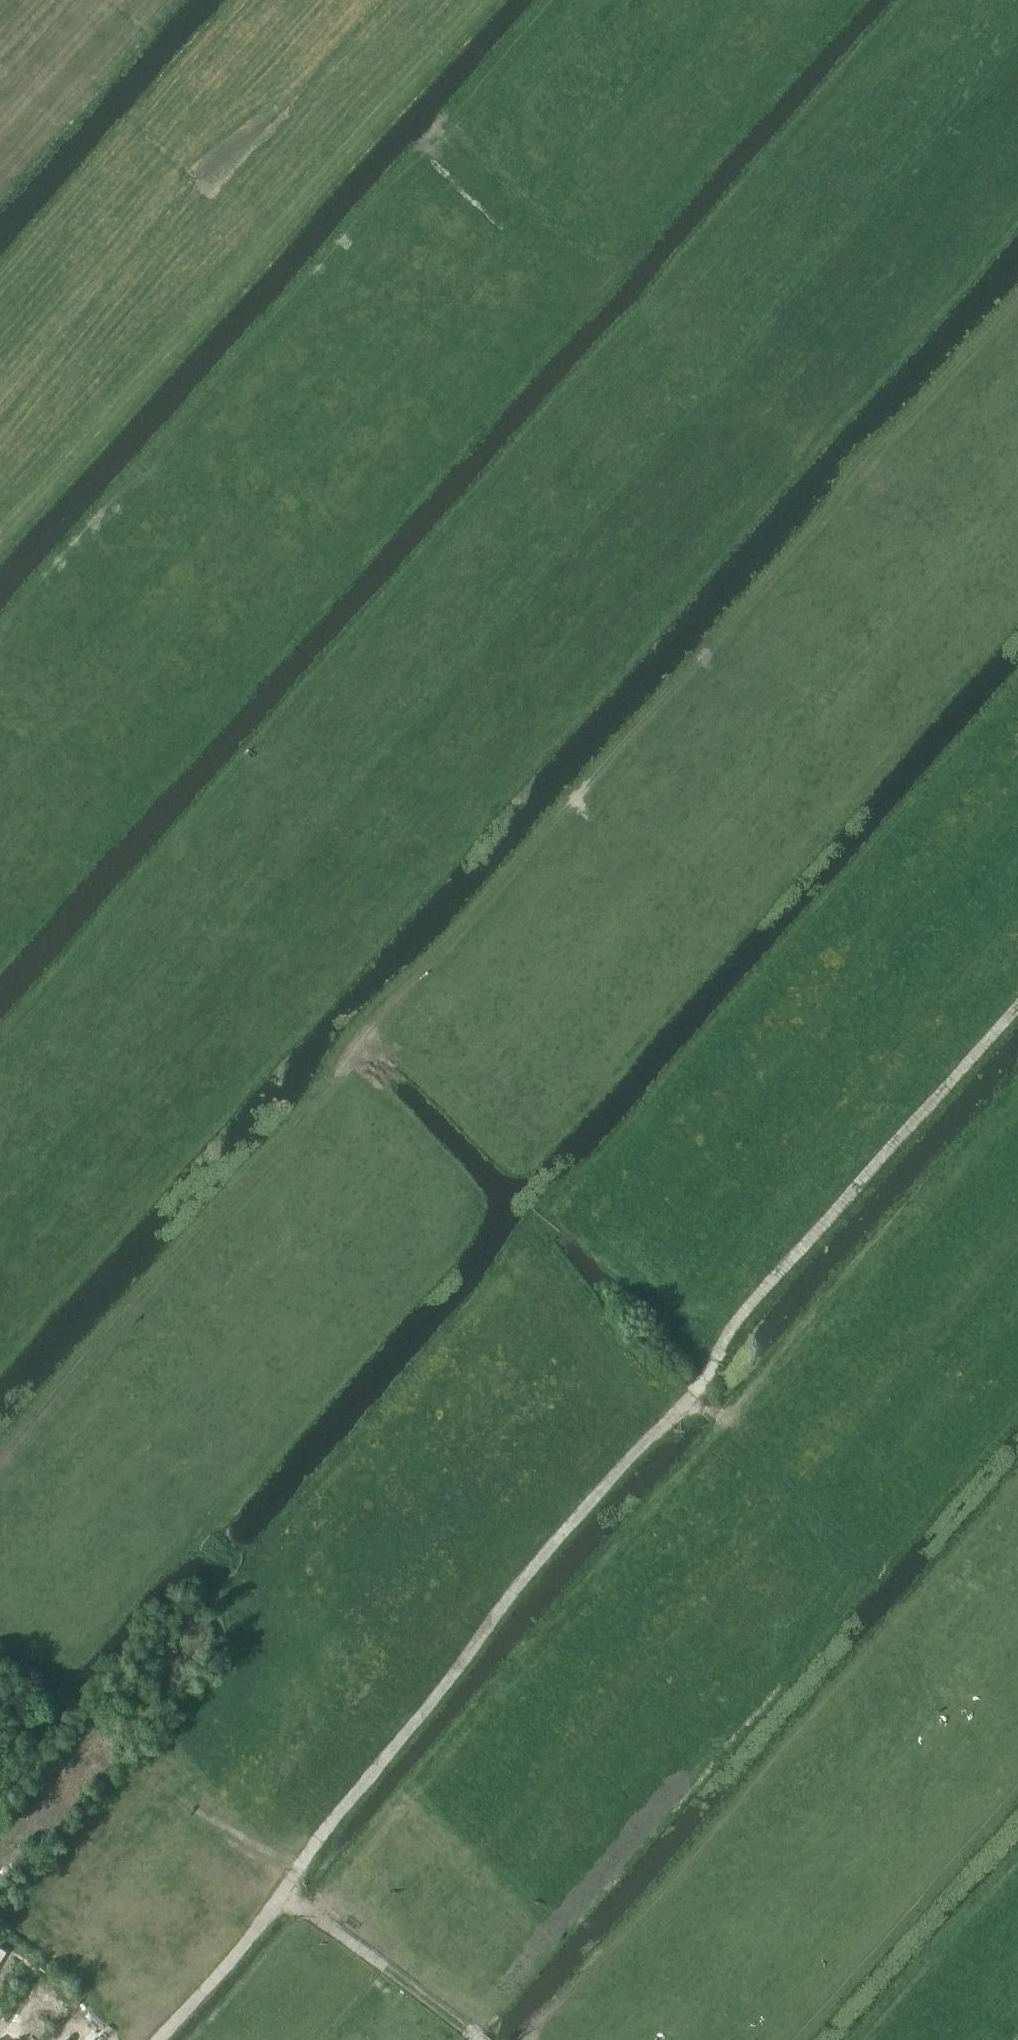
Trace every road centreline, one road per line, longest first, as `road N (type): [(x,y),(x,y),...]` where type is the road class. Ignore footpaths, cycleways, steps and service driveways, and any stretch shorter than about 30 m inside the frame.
road 1 (track): [(1017,1007),(733,1329),(679,1413),(545,1555),(354,1797),(297,1870),(286,1902),(158,2039)]
road 2 (track): [(286,1902),(311,1912),(476,2039)]

